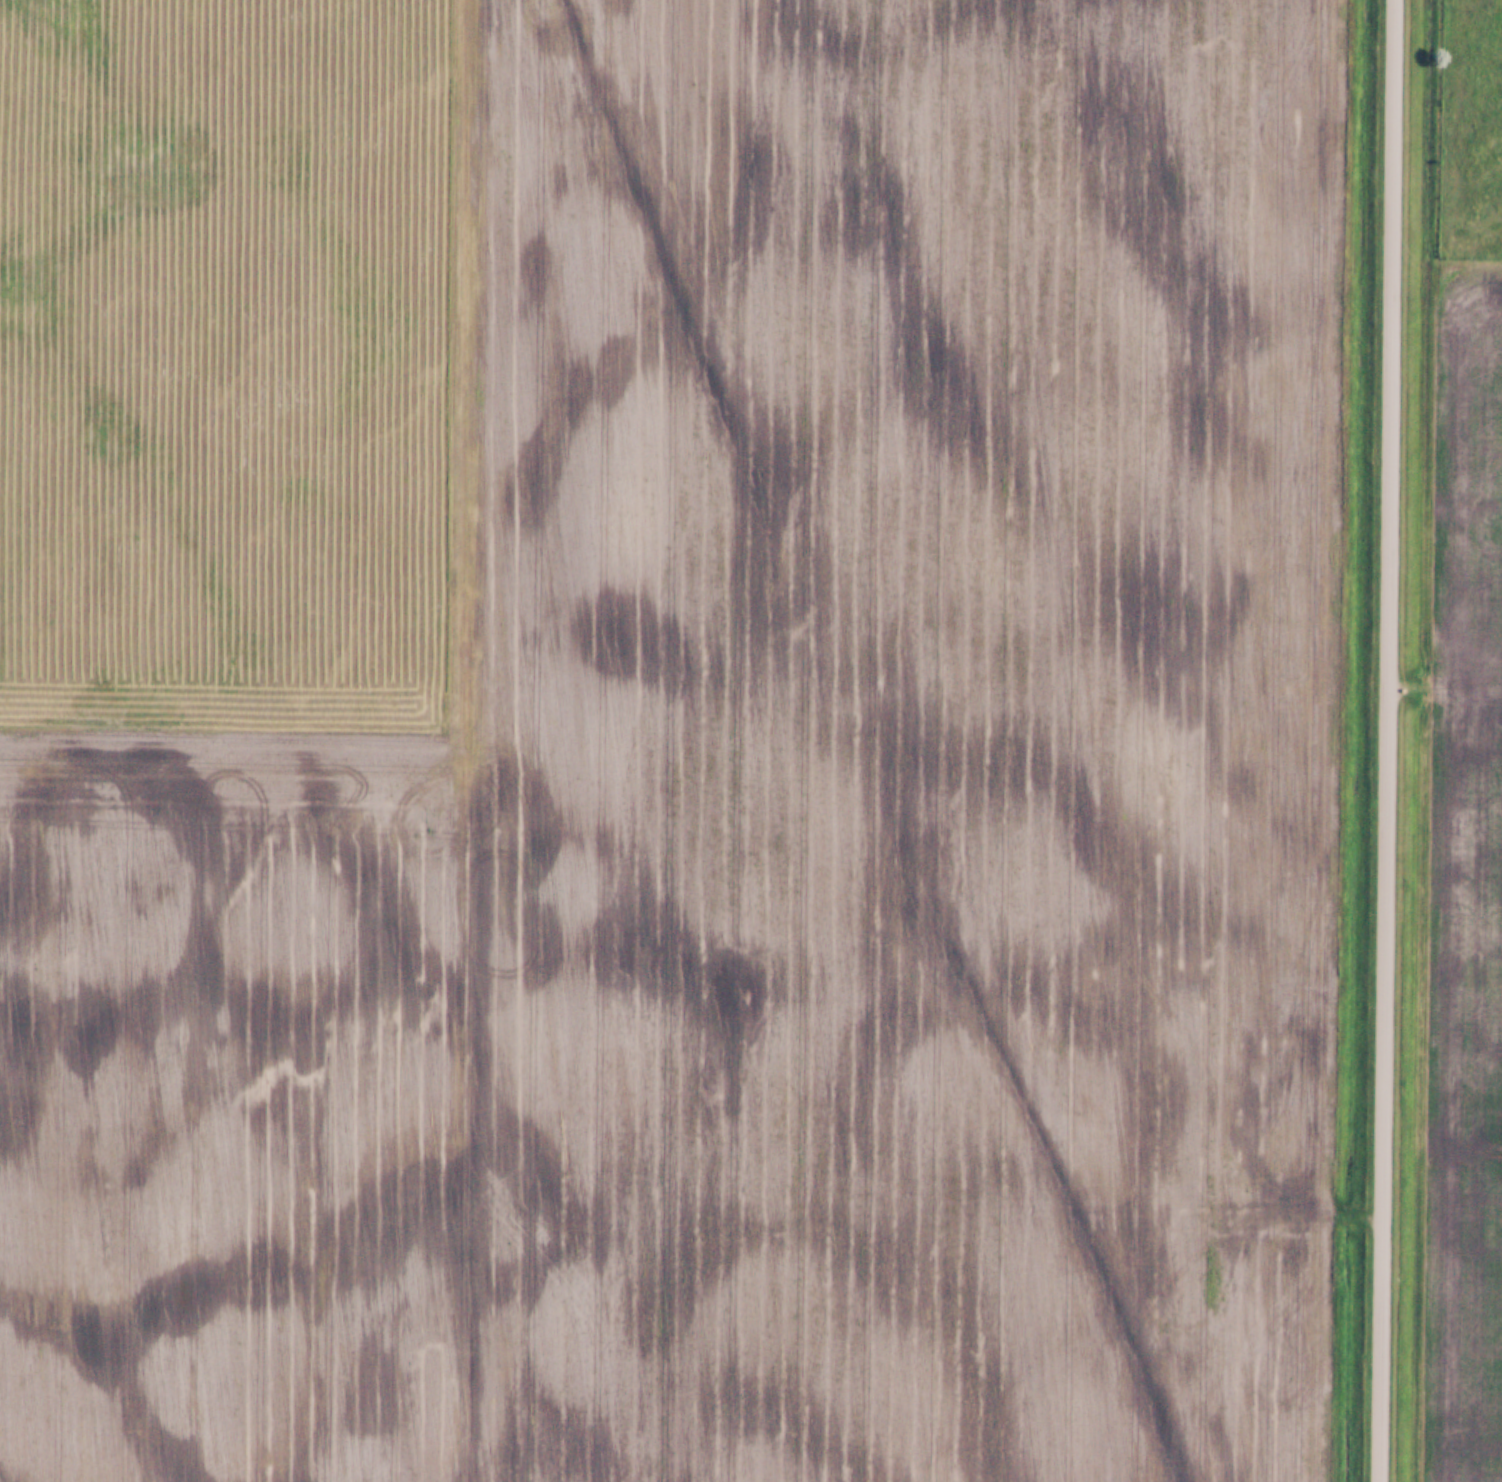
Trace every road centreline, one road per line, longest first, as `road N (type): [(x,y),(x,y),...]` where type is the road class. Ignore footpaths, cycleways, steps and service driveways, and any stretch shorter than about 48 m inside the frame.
road 1 (residential): [(1382,1481),(1396,0)]

